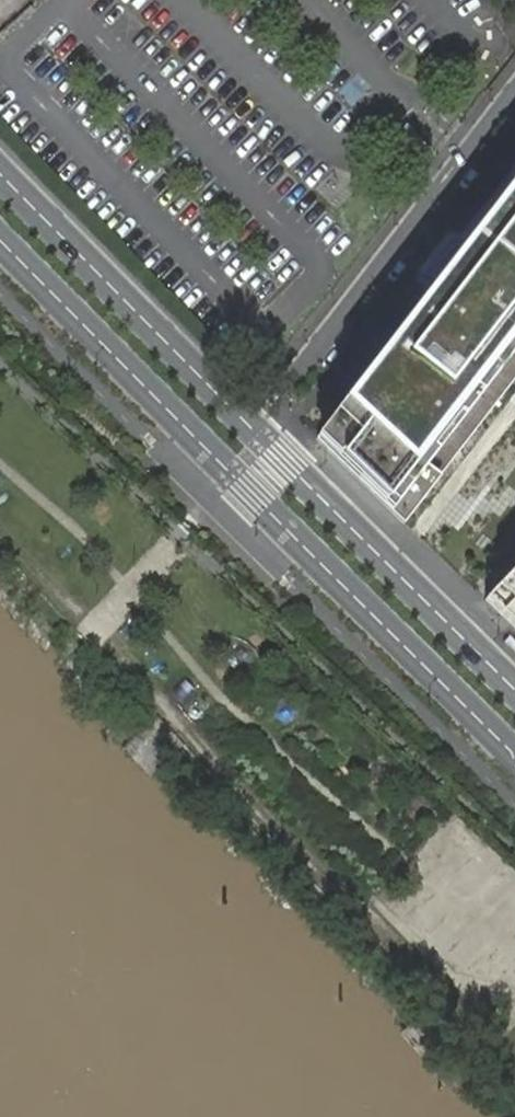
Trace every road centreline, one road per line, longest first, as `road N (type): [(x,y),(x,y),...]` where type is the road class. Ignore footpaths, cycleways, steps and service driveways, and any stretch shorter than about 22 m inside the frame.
road 1 (secondary): [(0,239),(514,755)]
road 2 (secondary): [(514,688),(0,174)]

